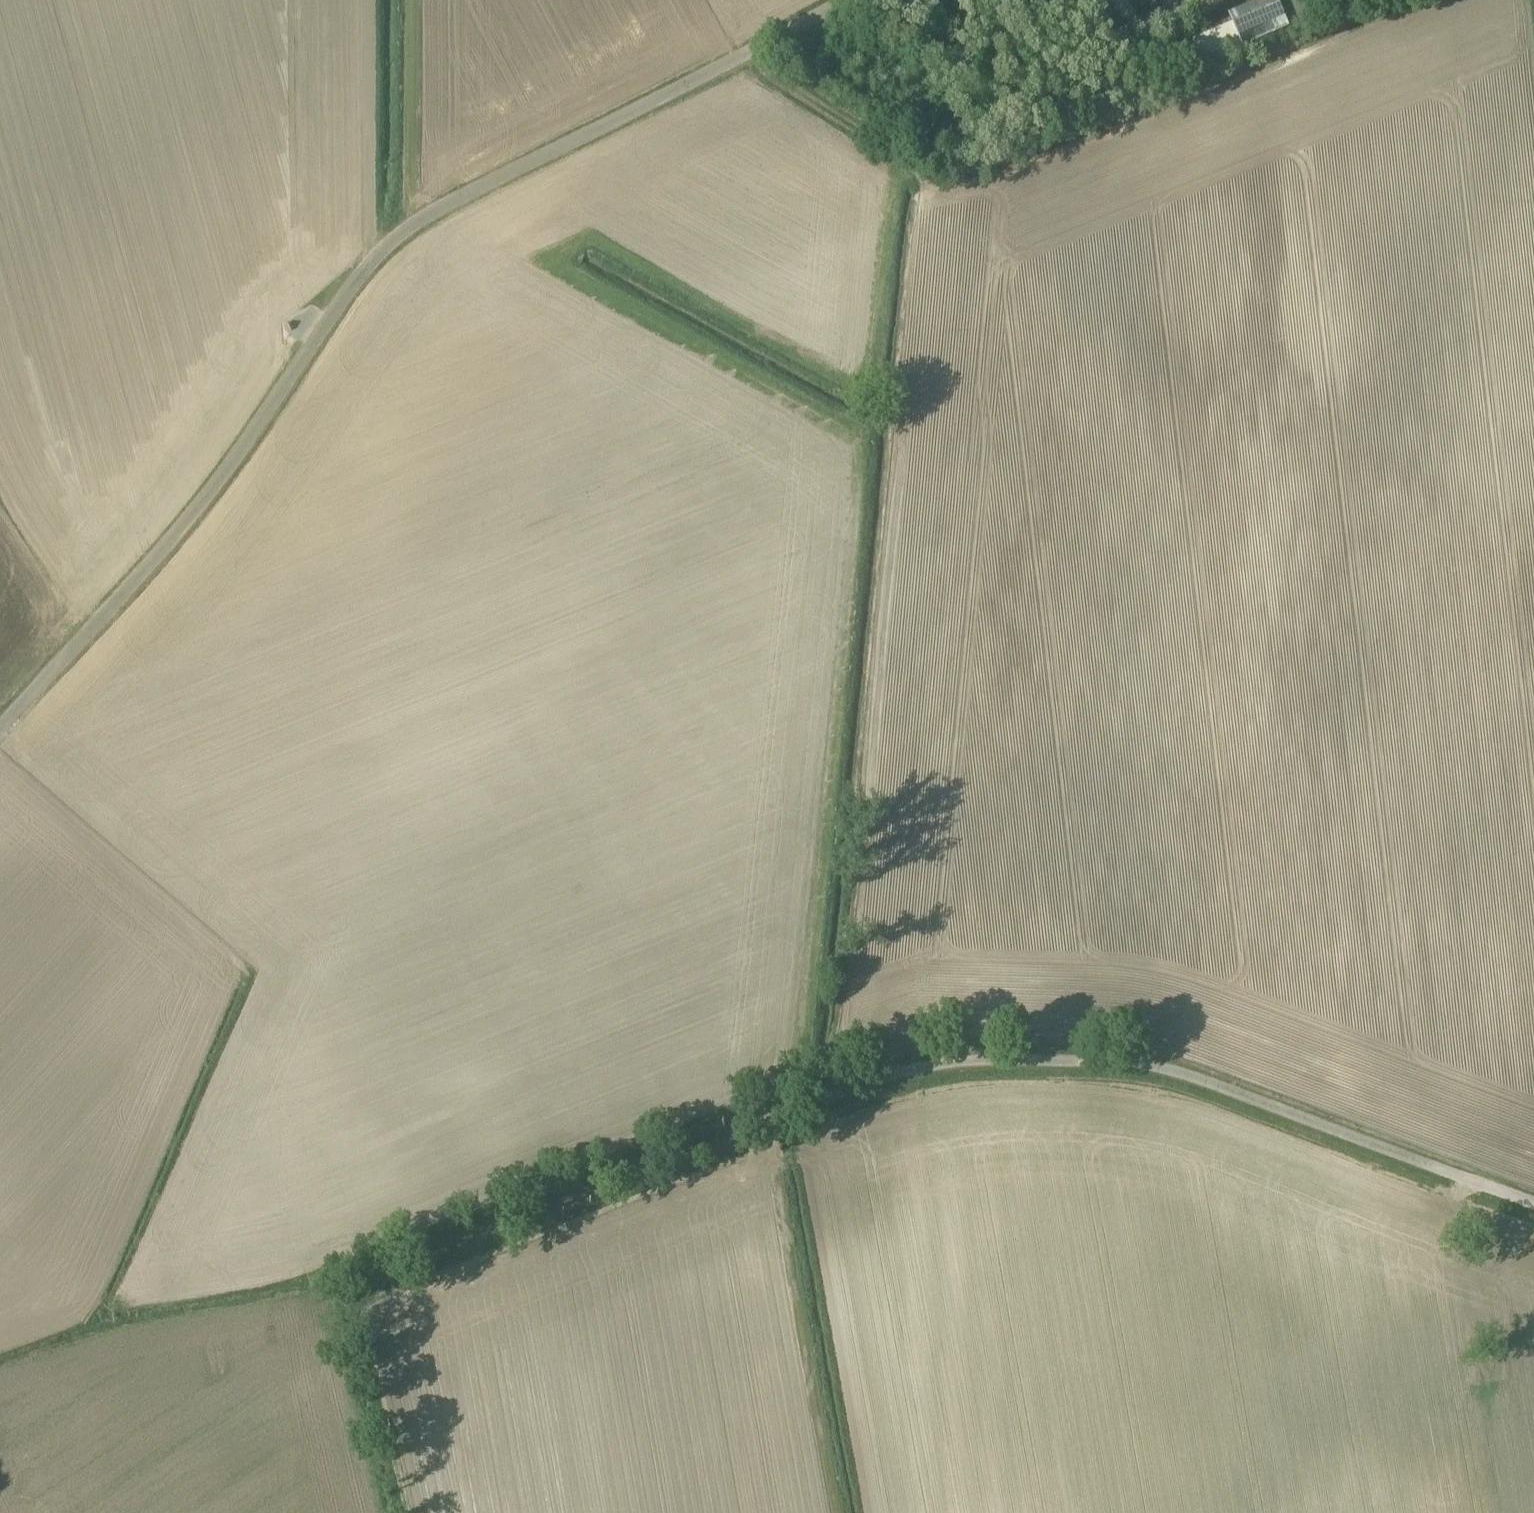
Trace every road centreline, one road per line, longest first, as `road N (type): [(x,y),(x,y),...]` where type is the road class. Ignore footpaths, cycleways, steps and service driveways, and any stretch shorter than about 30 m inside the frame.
road 1 (unclassified): [(362,1285),(862,1083),(972,1060),(1105,1059),(1161,1069),(1533,1202)]
road 2 (unclassified): [(844,0),(395,231),(206,496),(0,727)]
road 3 (track): [(743,55),(940,183)]

